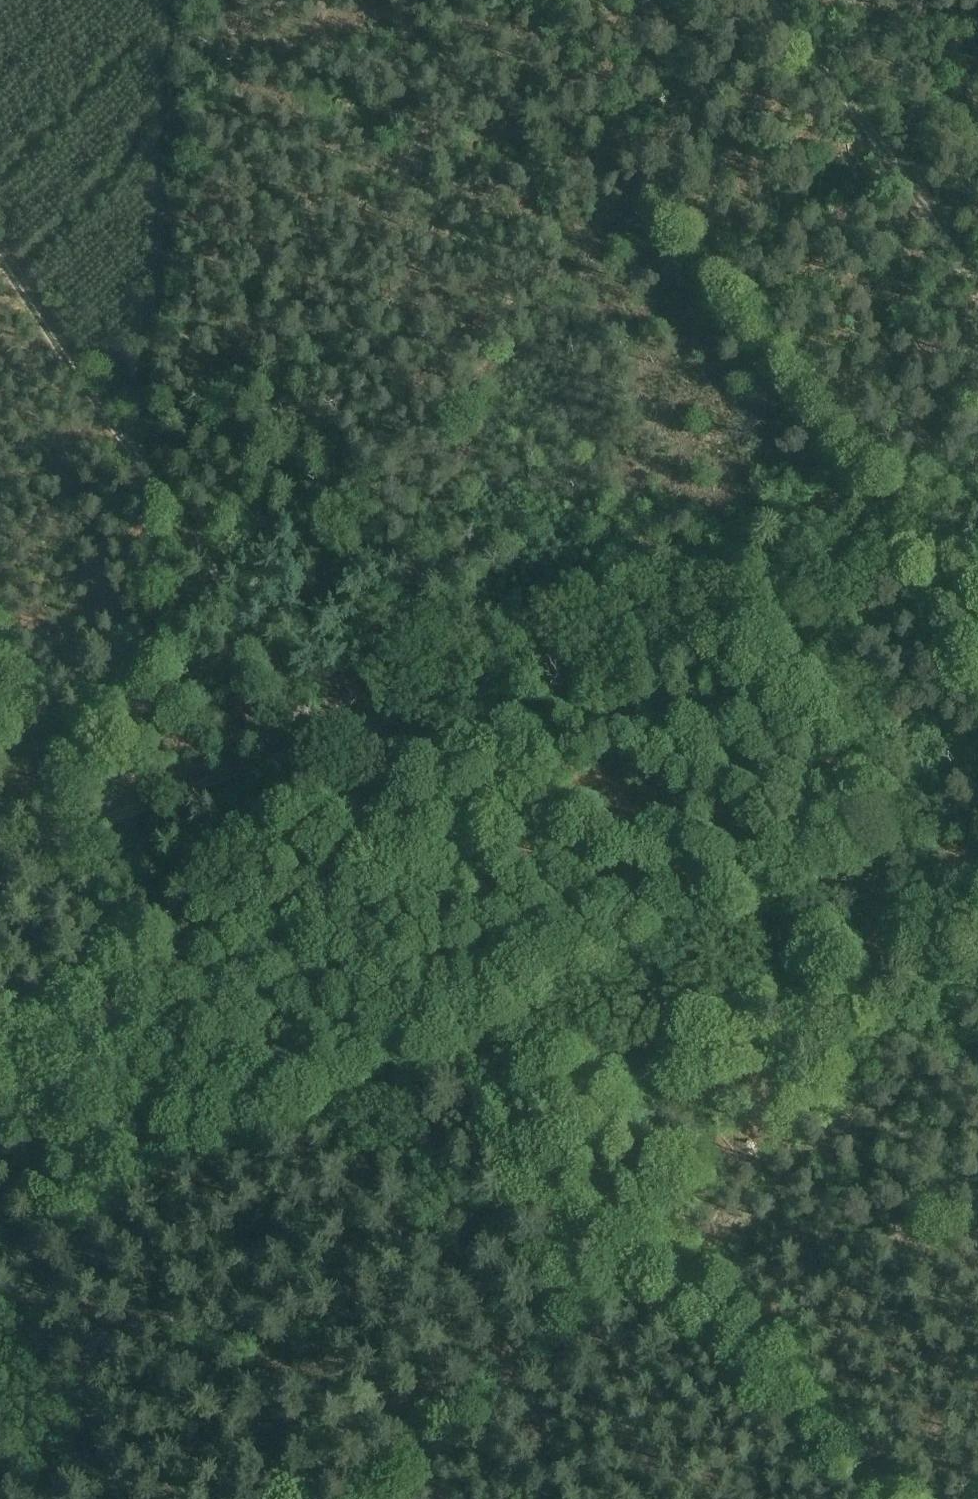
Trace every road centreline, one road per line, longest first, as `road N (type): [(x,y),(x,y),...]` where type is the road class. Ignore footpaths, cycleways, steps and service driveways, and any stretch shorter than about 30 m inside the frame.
road 1 (track): [(977,512),(318,741)]
road 2 (track): [(318,741),(0,256)]
road 3 (track): [(773,0),(895,169),(977,305)]
road 4 (track): [(0,856),(318,741)]

